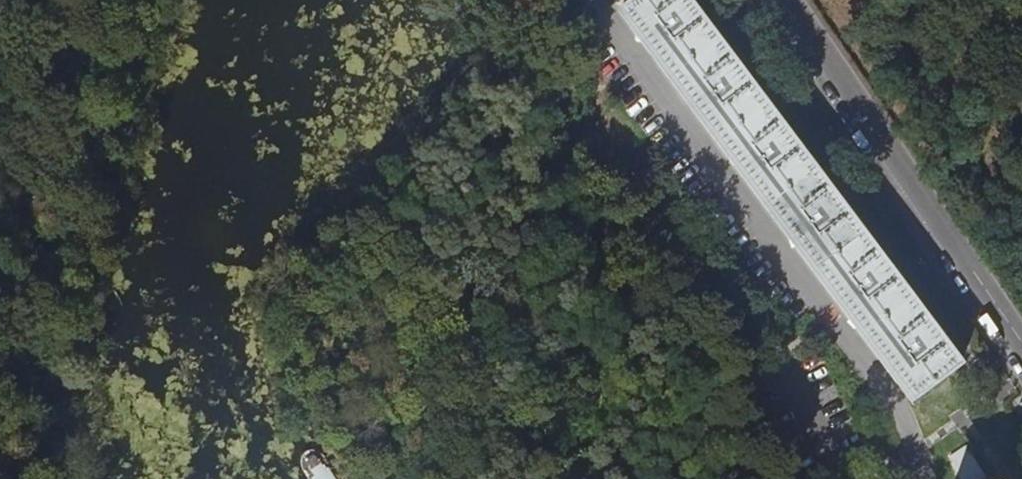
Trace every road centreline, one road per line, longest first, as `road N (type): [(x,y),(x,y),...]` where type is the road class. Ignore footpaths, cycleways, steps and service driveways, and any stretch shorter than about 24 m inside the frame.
road 1 (residential): [(1021,344),(786,0)]

